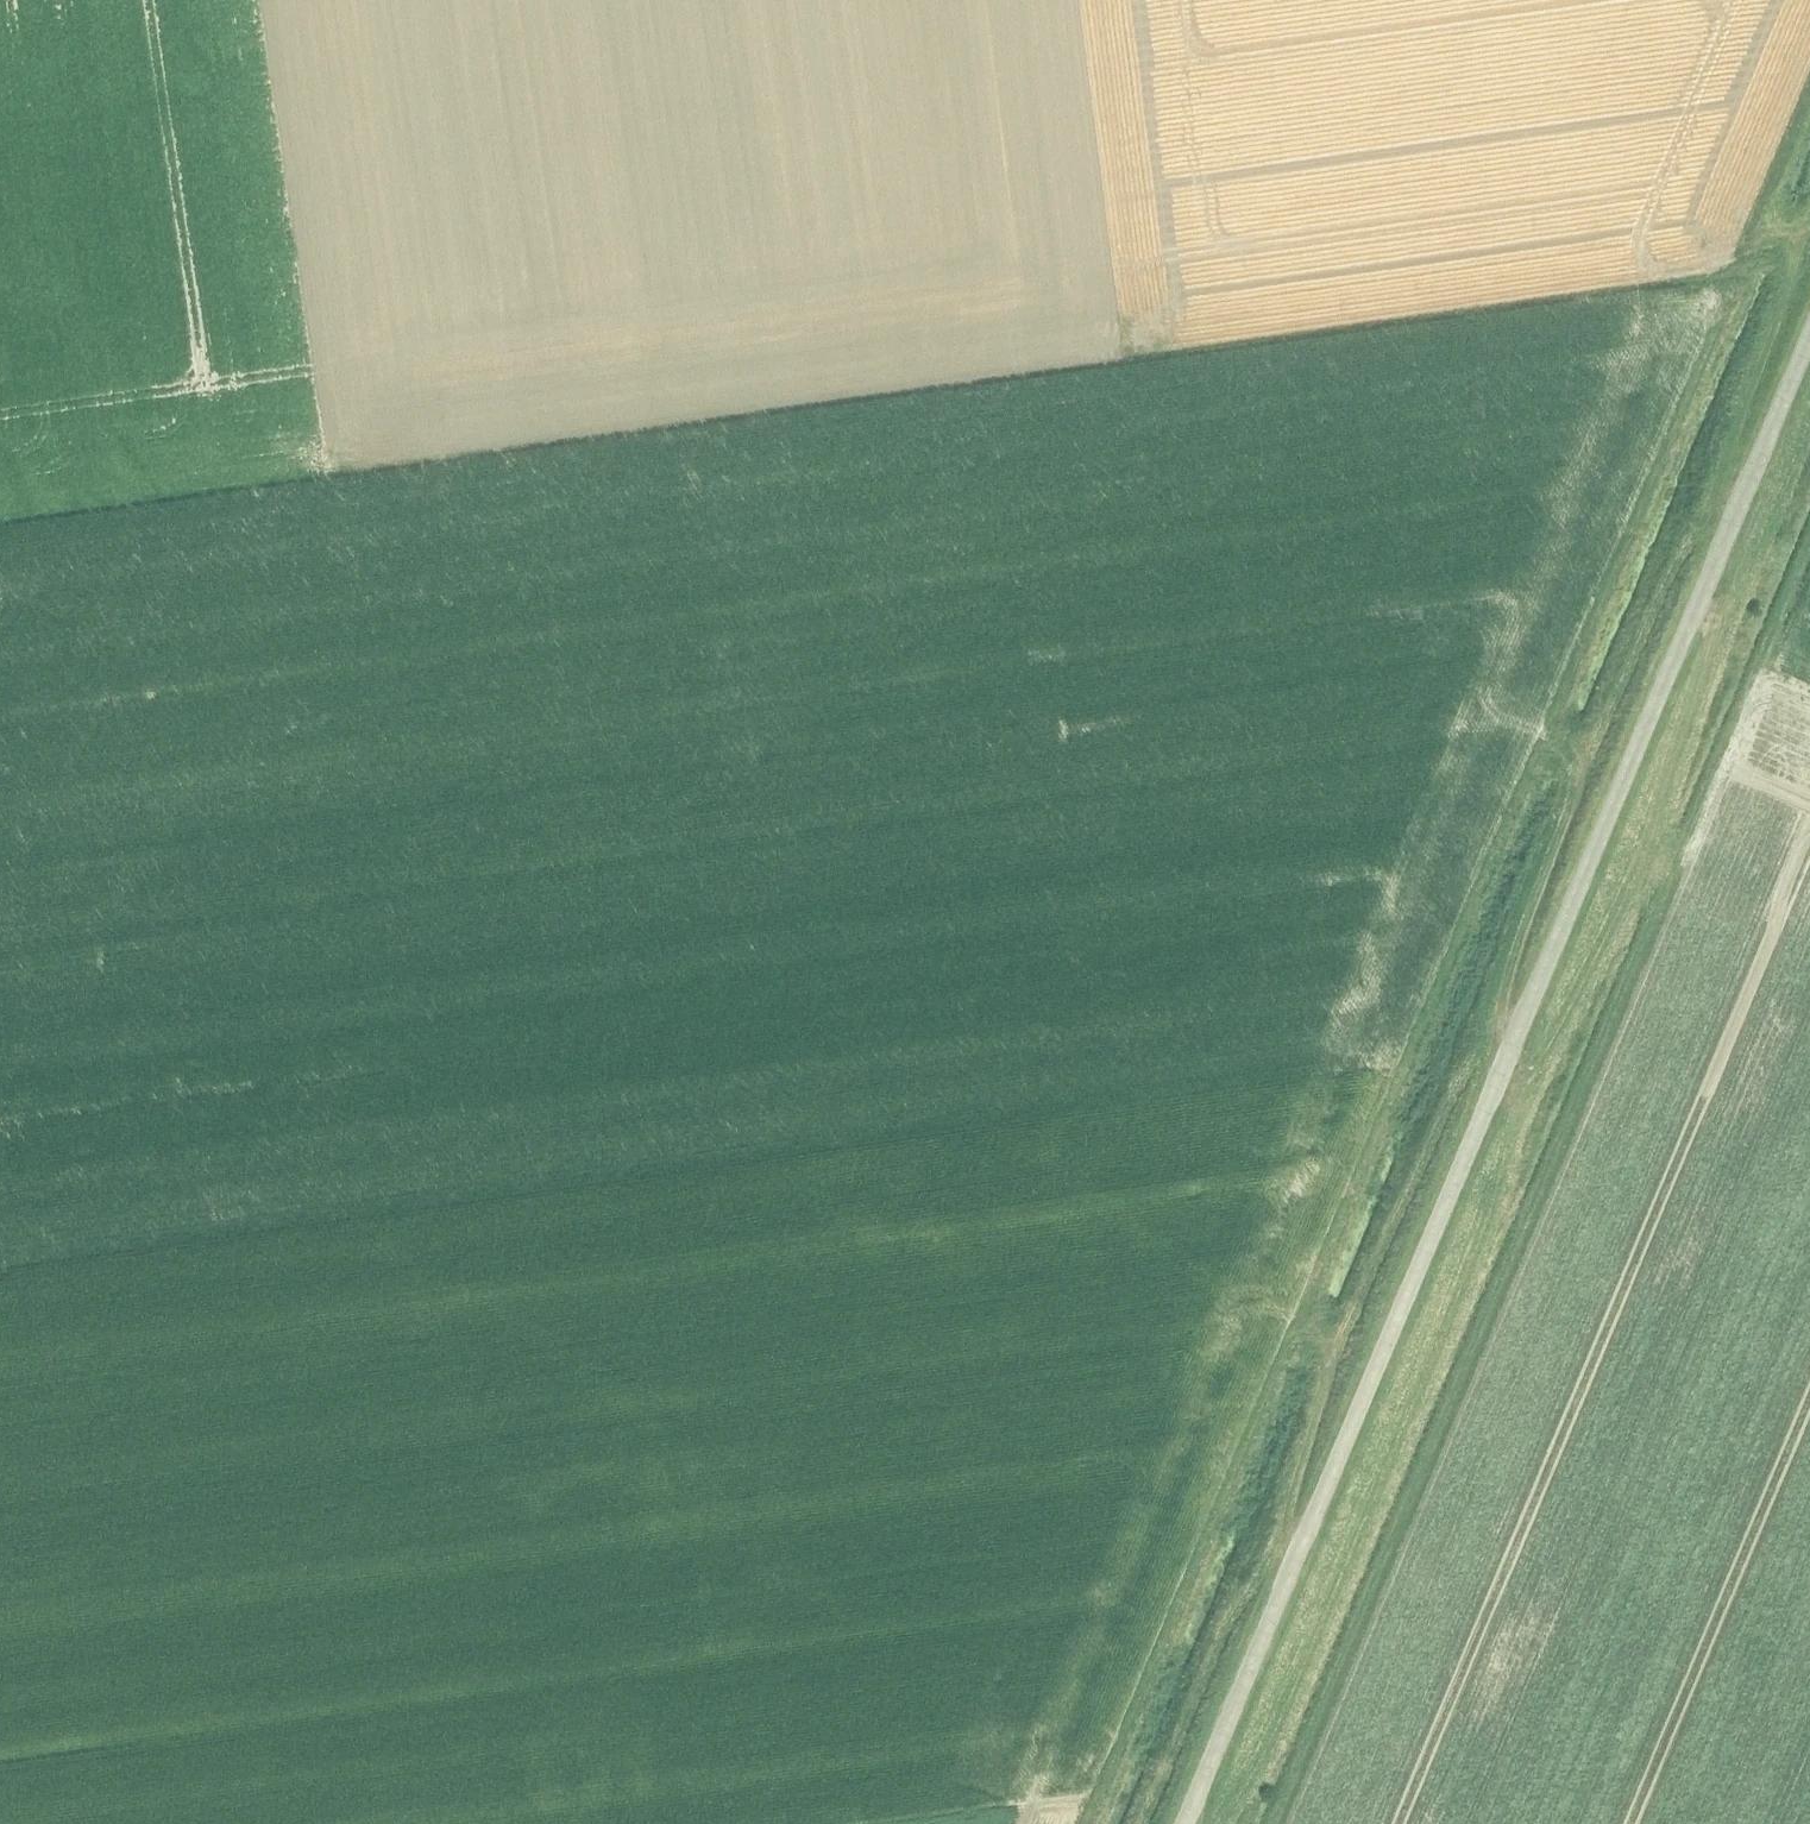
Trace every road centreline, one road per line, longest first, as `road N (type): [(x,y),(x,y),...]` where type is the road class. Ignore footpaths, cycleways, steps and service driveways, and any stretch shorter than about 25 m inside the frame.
road 1 (unclassified): [(1183,1823),(1809,333)]

